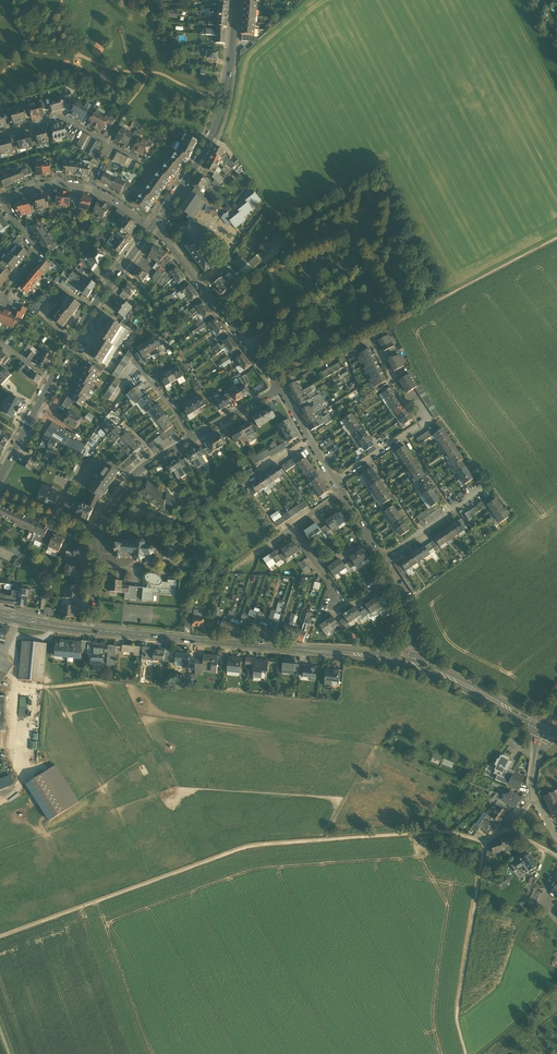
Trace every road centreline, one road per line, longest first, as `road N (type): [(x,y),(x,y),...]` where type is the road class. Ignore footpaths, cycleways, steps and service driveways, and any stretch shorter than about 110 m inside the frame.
road 1 (track): [(466,1053),(456,1018),(485,842),(446,831),(250,845),(0,937)]
road 2 (tertiary): [(89,630),(408,662)]
road 3 (secondary): [(0,479),(81,326),(152,227)]
road 4 (secondary): [(152,227),(219,118),(237,0)]
road 5 (track): [(556,238),(369,336)]
road 6 (residential): [(277,387),(152,227)]
road 7 (residential): [(277,387),(369,336),(392,380)]
road 8 (tertiary): [(408,662),(545,728)]
road 9 (residential): [(193,440),(137,472),(96,542)]
road 10 (residential): [(336,483),(428,421),(416,403)]
road 11 (residential): [(485,484),(382,562)]
road 12 (residential): [(4,201),(36,256),(0,298)]

